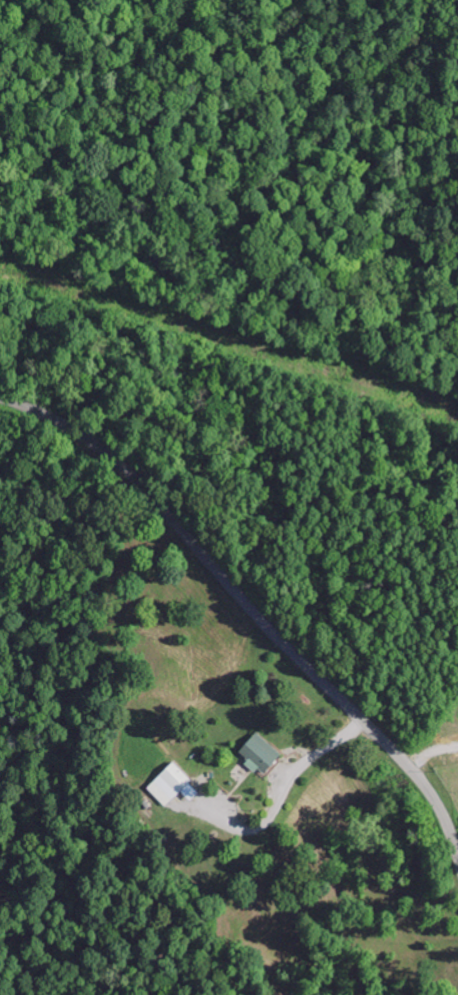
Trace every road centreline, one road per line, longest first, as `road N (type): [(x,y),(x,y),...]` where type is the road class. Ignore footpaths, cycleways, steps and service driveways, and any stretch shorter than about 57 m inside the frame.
road 1 (residential): [(0,389),(78,423),(151,481),(243,593),(410,762),(457,850)]

